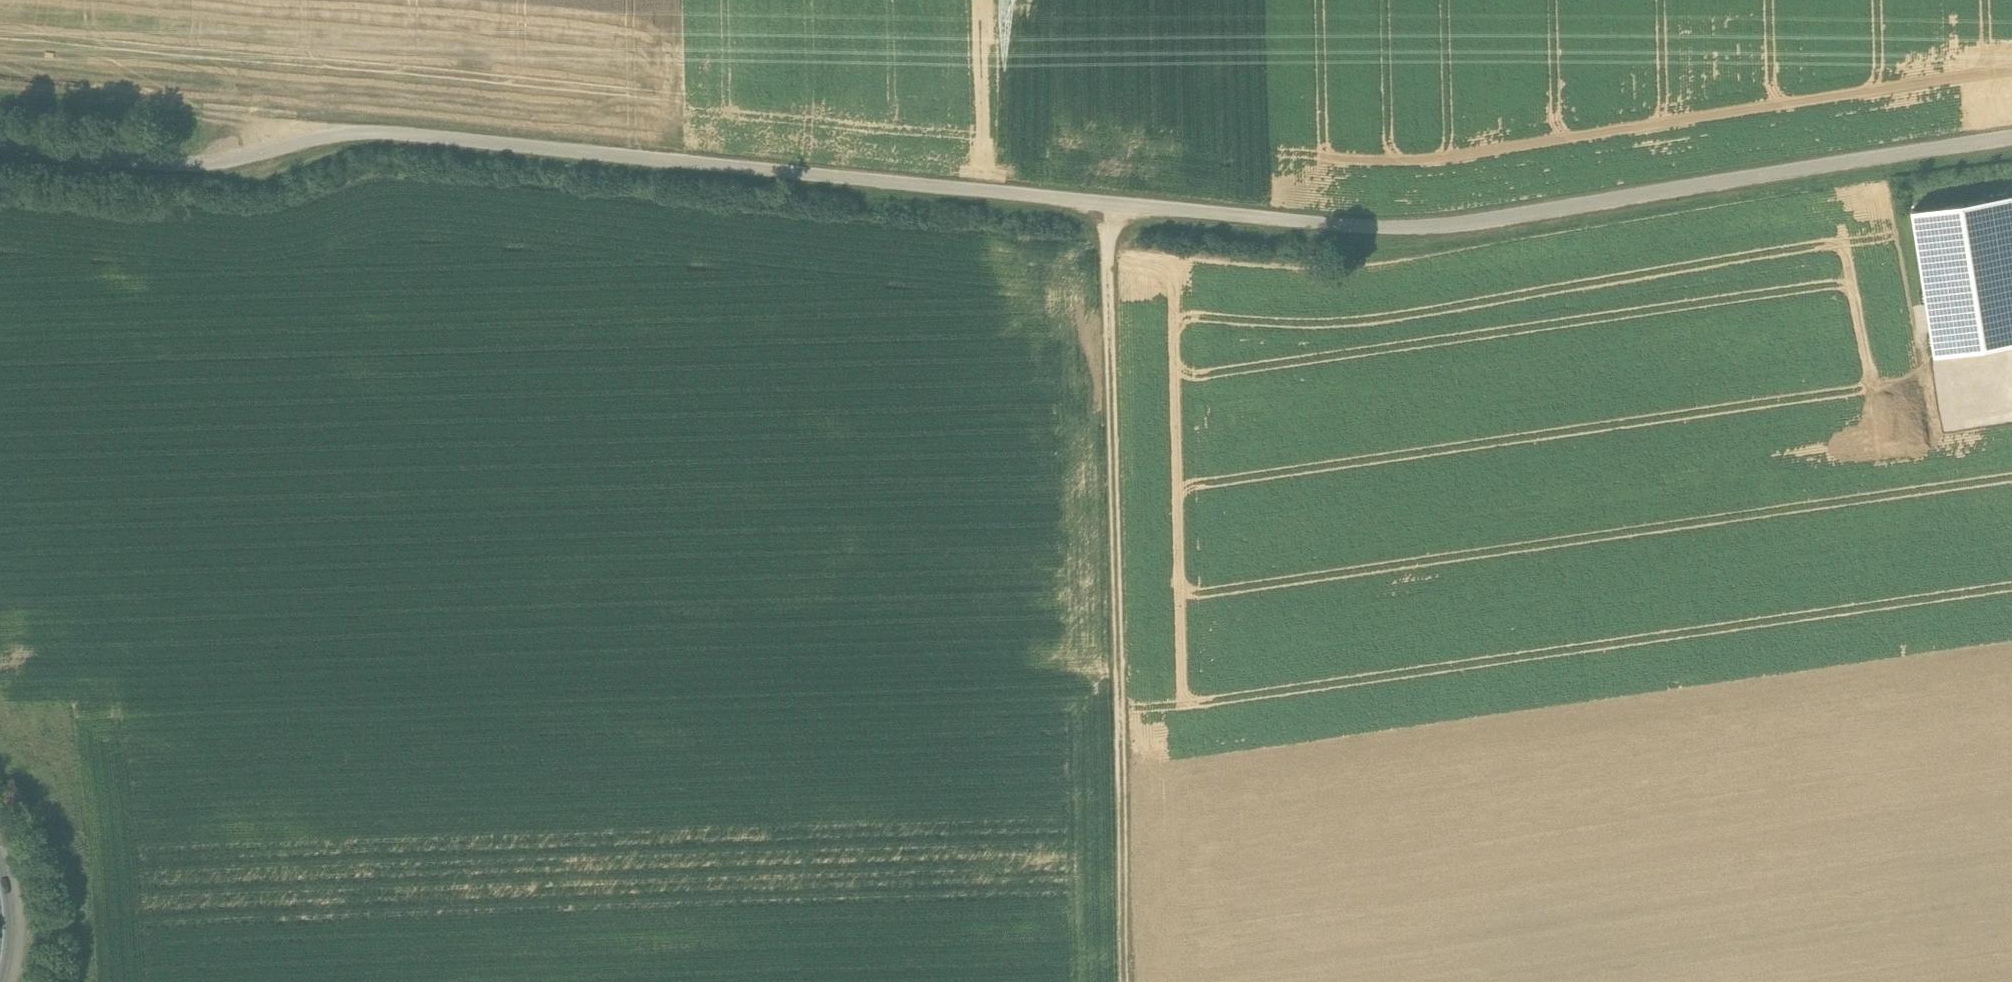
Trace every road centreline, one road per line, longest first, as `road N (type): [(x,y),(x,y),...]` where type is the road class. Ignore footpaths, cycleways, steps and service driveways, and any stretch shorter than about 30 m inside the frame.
road 1 (track): [(2011,141),(1404,233),(340,134),(192,166),(0,151)]
road 2 (track): [(1104,209),(1127,981)]
road 3 (track): [(340,134),(0,100)]

